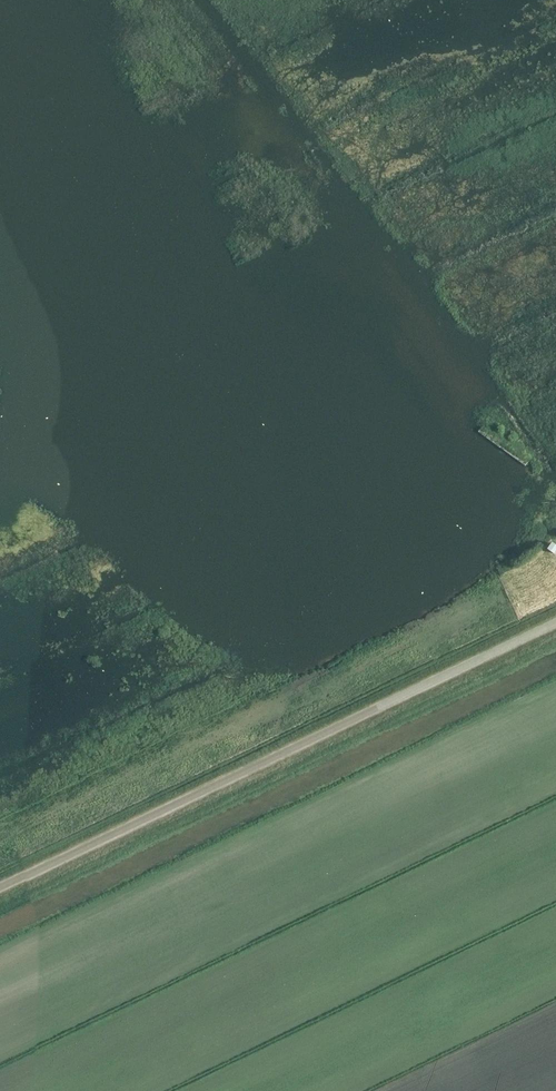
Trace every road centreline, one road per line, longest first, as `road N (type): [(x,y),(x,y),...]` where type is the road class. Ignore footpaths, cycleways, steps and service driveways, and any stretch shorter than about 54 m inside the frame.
road 1 (track): [(0,841),(555,572)]
road 2 (unclassified): [(0,889),(555,622)]

